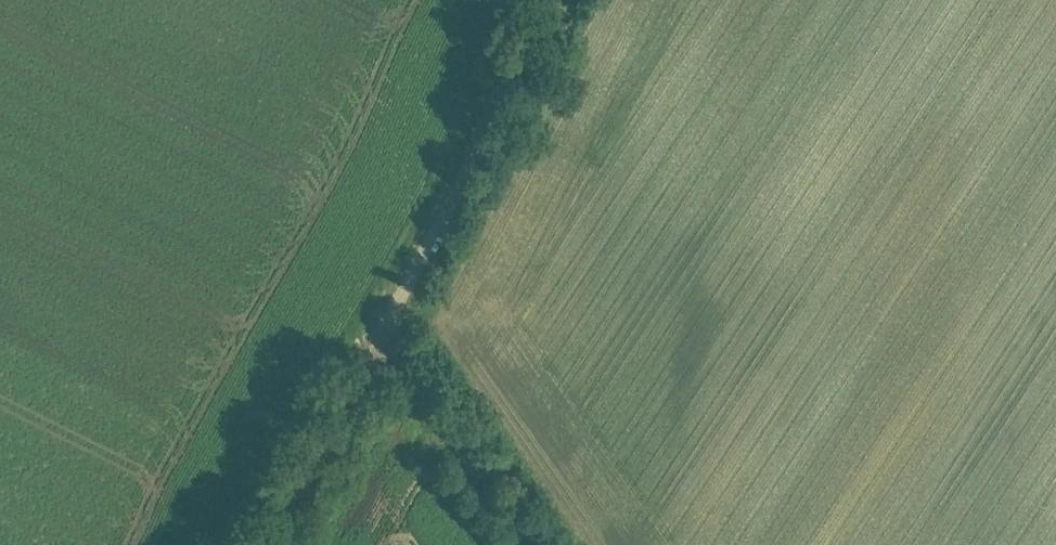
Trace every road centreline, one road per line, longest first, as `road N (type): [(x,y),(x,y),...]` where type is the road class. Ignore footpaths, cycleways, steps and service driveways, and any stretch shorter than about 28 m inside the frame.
road 1 (unclassified): [(566,0),(389,334)]
road 2 (residential): [(536,544),(389,334)]
road 3 (unclassified): [(389,334),(273,544)]

